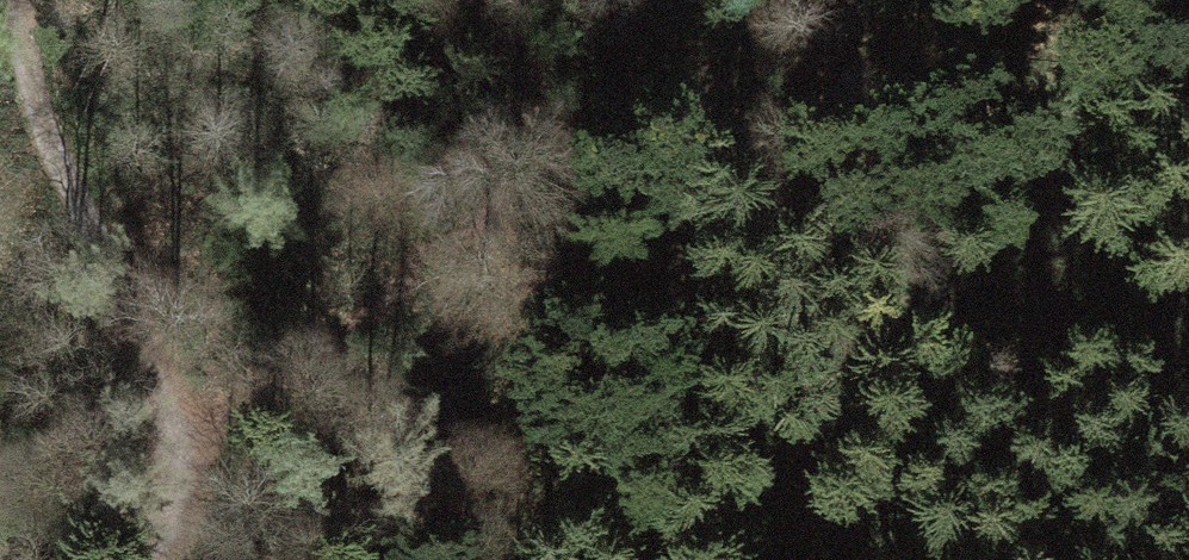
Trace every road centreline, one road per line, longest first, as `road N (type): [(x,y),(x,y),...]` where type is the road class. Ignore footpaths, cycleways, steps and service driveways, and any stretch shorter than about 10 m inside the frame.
road 1 (track): [(13,0),(137,334),(195,432)]
road 2 (track): [(541,183),(659,225),(673,273),(658,559)]
road 3 (track): [(541,183),(195,432)]
road 4 (track): [(772,0),(541,183)]
road 5 (track): [(659,225),(722,45)]
road 6 (track): [(195,432),(173,548),(160,559)]

